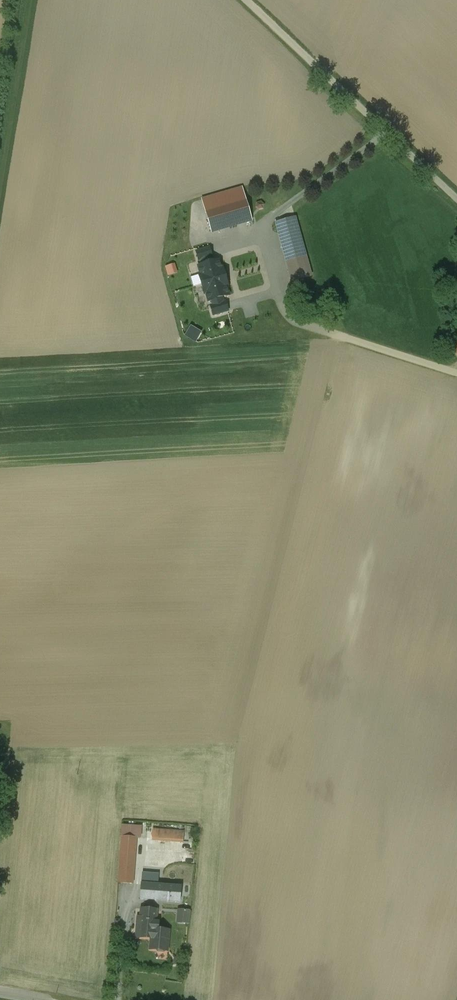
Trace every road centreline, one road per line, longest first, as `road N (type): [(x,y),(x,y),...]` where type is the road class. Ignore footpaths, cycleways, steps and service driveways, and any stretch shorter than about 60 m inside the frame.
road 1 (unclassified): [(456,199),(244,0)]

